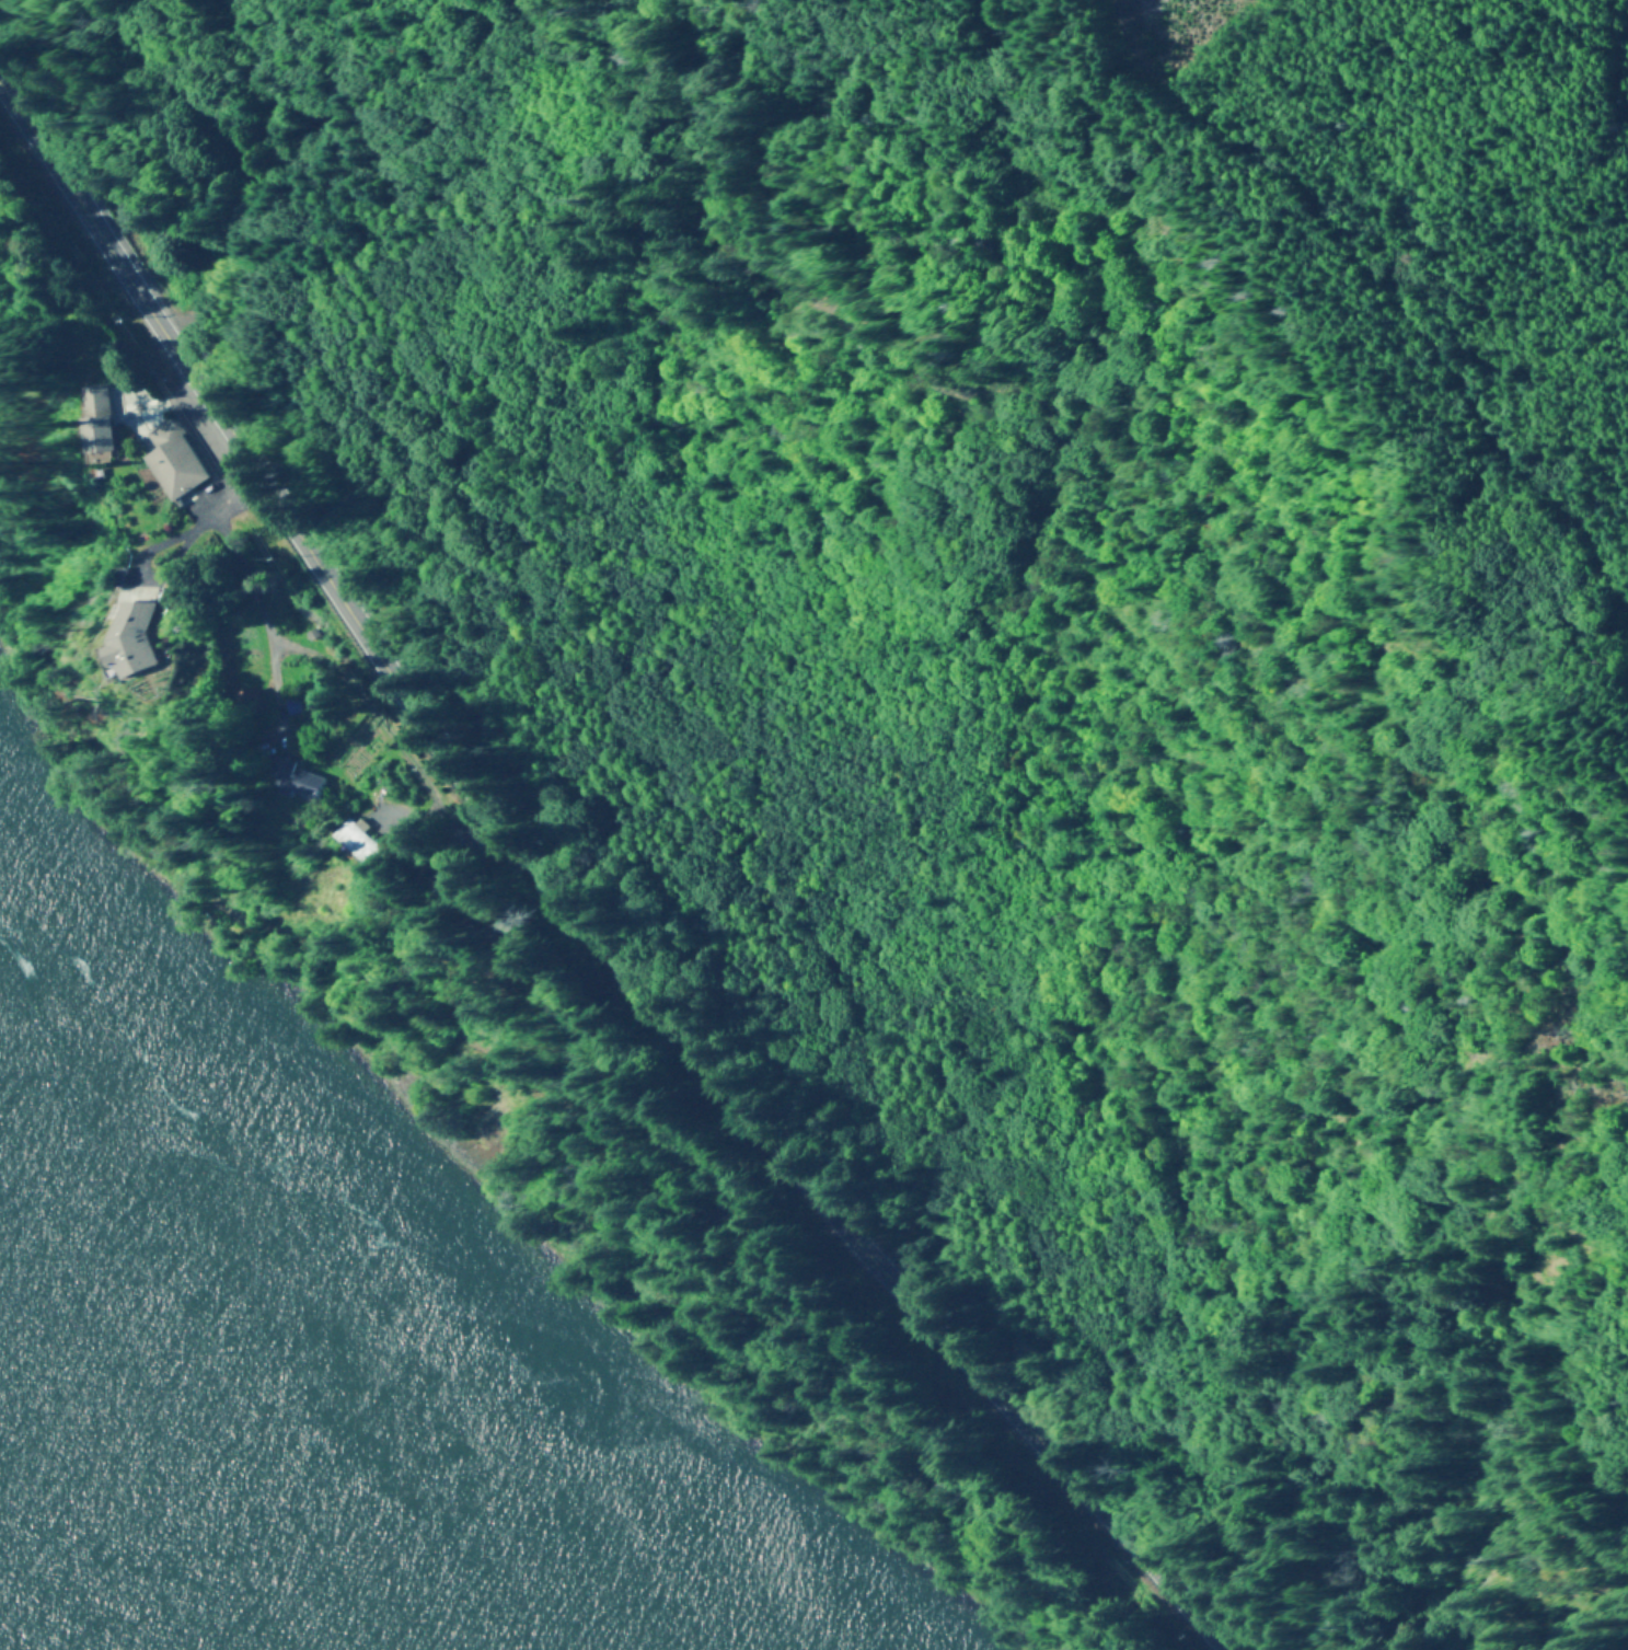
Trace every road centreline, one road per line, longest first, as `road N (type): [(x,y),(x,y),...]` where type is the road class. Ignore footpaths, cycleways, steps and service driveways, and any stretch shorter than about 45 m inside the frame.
road 1 (primary): [(0,89),(128,281),(240,474),(455,789),(700,1089),(1220,1649)]

